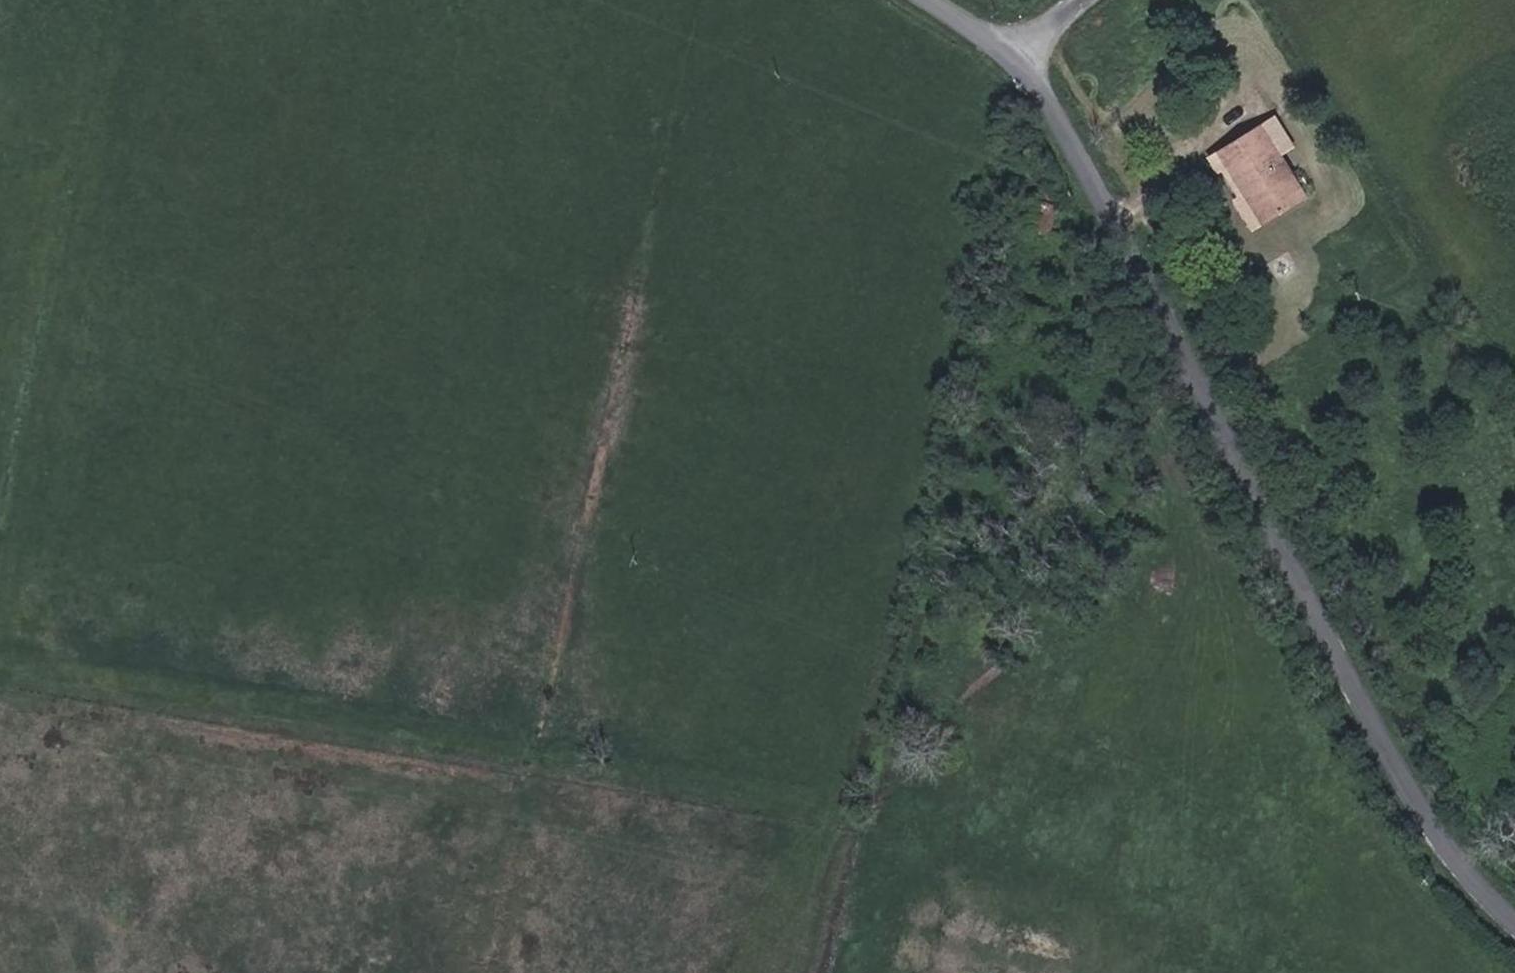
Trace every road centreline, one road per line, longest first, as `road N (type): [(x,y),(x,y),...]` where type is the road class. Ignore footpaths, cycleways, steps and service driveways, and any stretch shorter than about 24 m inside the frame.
road 1 (tertiary): [(932,0),(1016,58),(1073,143),(1388,759),(1469,882),(1514,923)]

